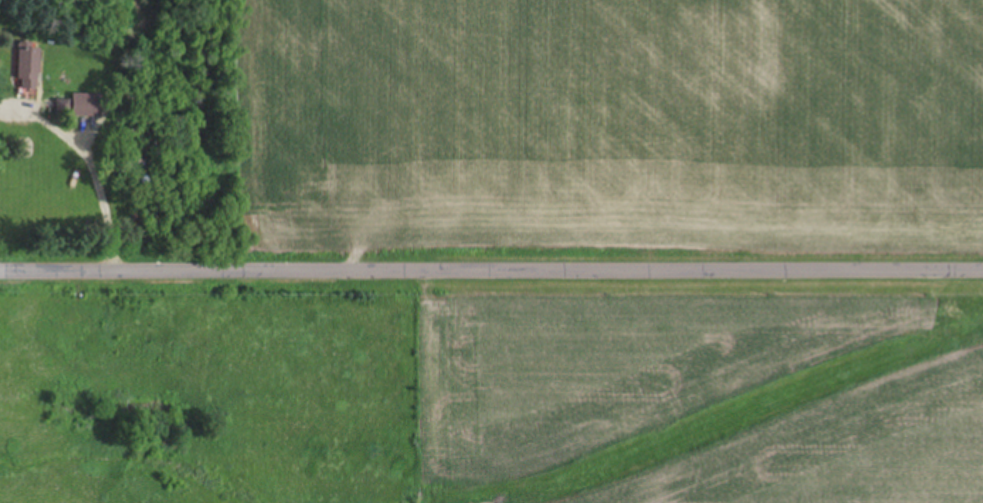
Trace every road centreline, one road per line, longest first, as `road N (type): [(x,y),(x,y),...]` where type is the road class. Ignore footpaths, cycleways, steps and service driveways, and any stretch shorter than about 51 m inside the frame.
road 1 (residential): [(0,271),(982,271)]

